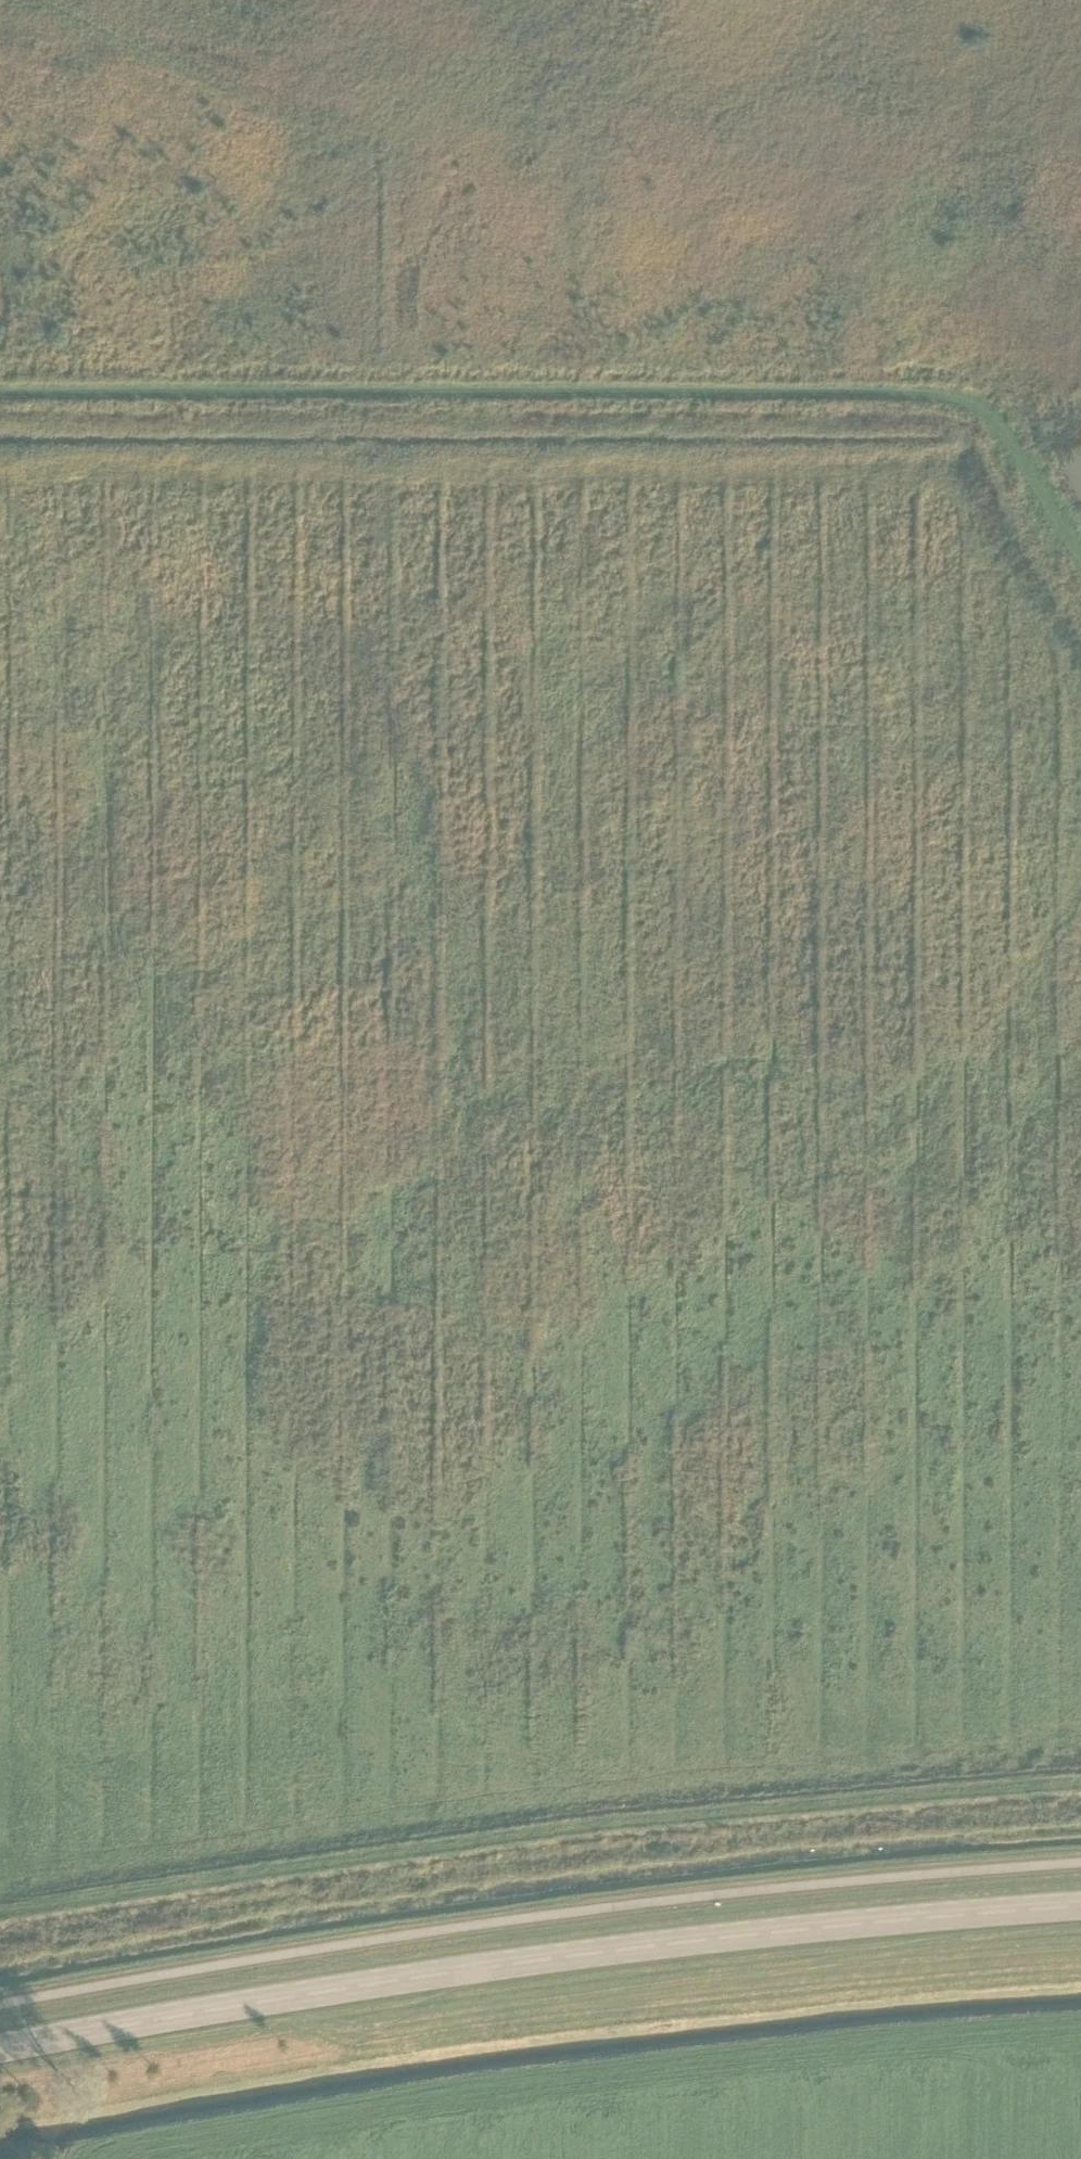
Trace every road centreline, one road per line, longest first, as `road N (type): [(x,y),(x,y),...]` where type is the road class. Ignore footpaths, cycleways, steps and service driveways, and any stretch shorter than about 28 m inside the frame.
road 1 (secondary): [(0,2047),(332,1988),(651,1943),(1080,1903)]

